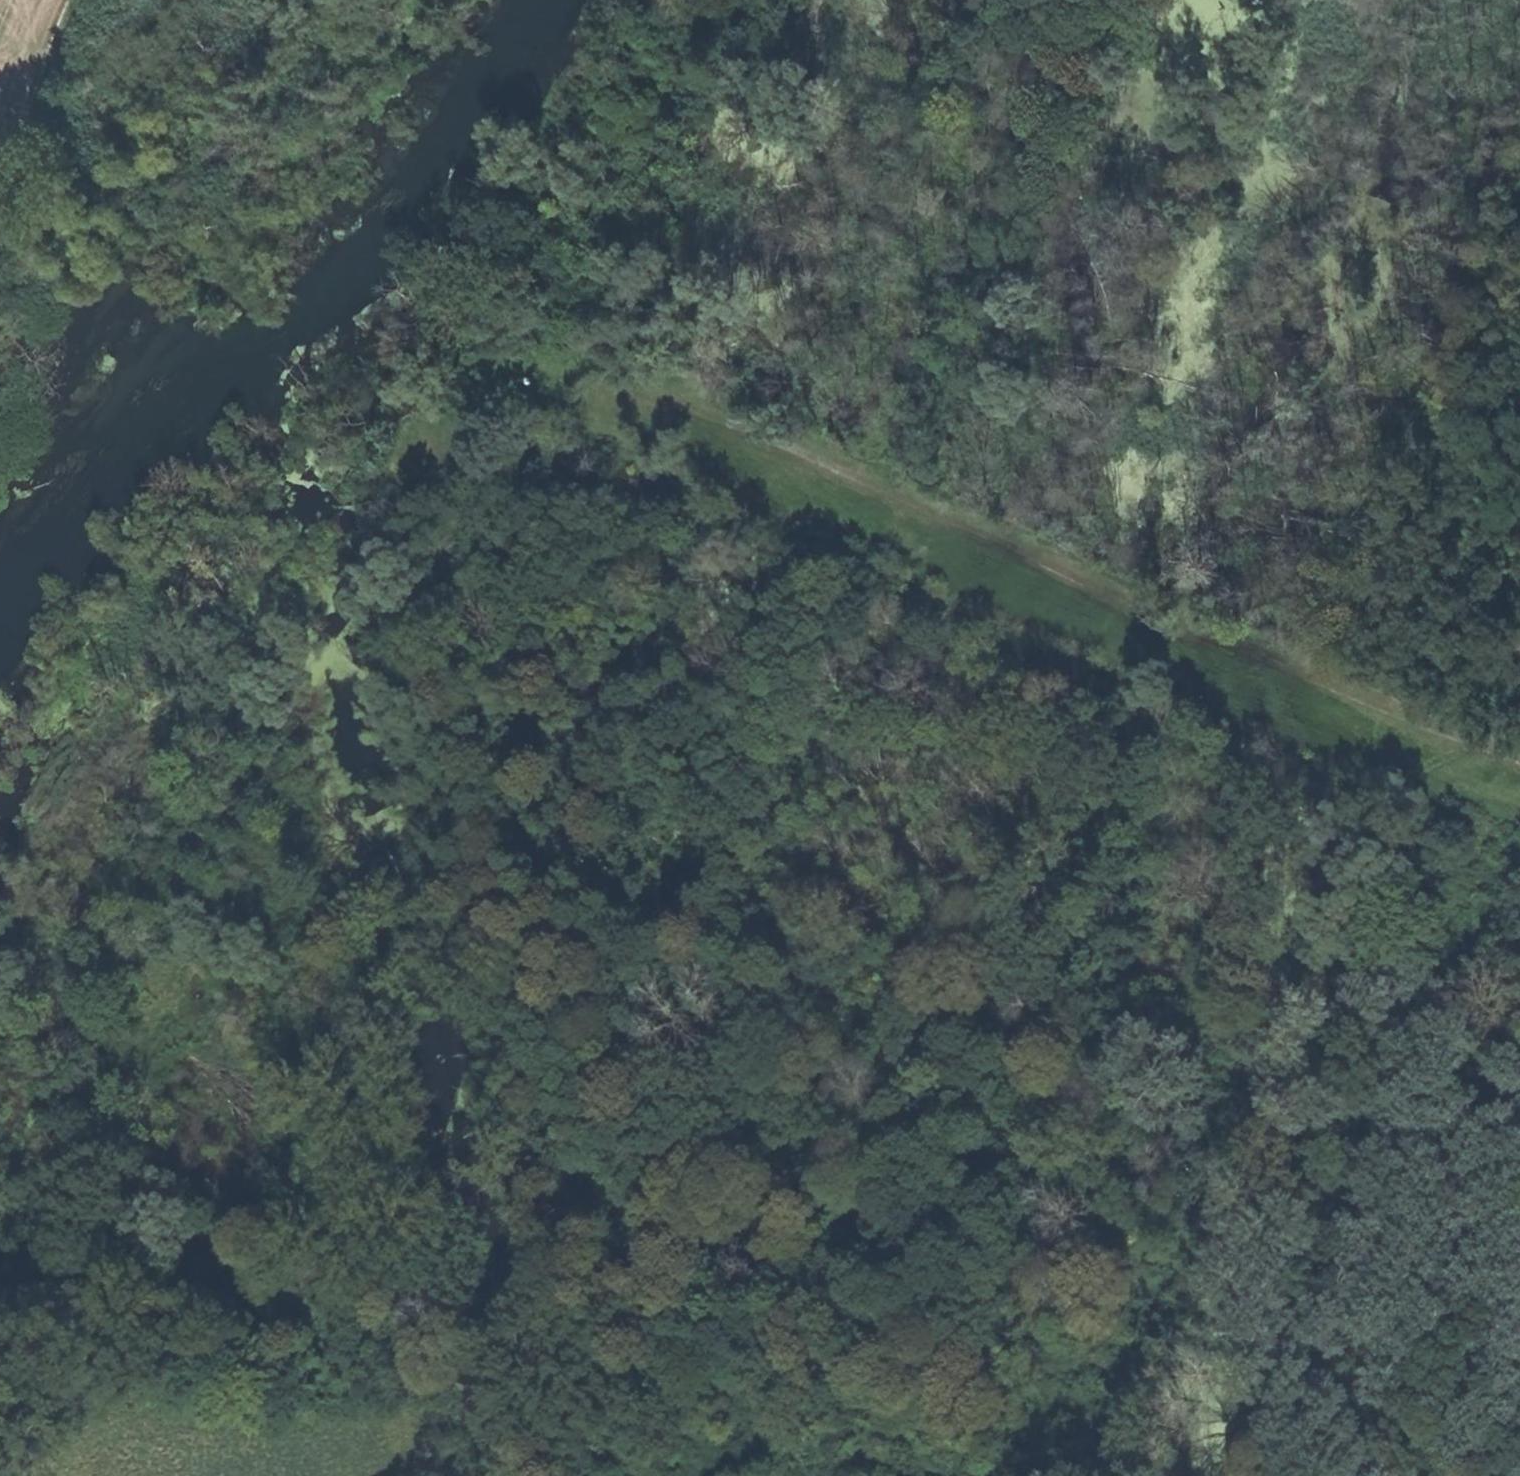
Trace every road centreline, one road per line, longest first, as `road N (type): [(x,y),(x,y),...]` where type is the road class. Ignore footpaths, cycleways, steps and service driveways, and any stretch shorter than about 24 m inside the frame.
road 1 (track): [(1519,750),(1358,693),(984,538),(772,436),(677,400),(605,388),(516,398),(437,425)]

